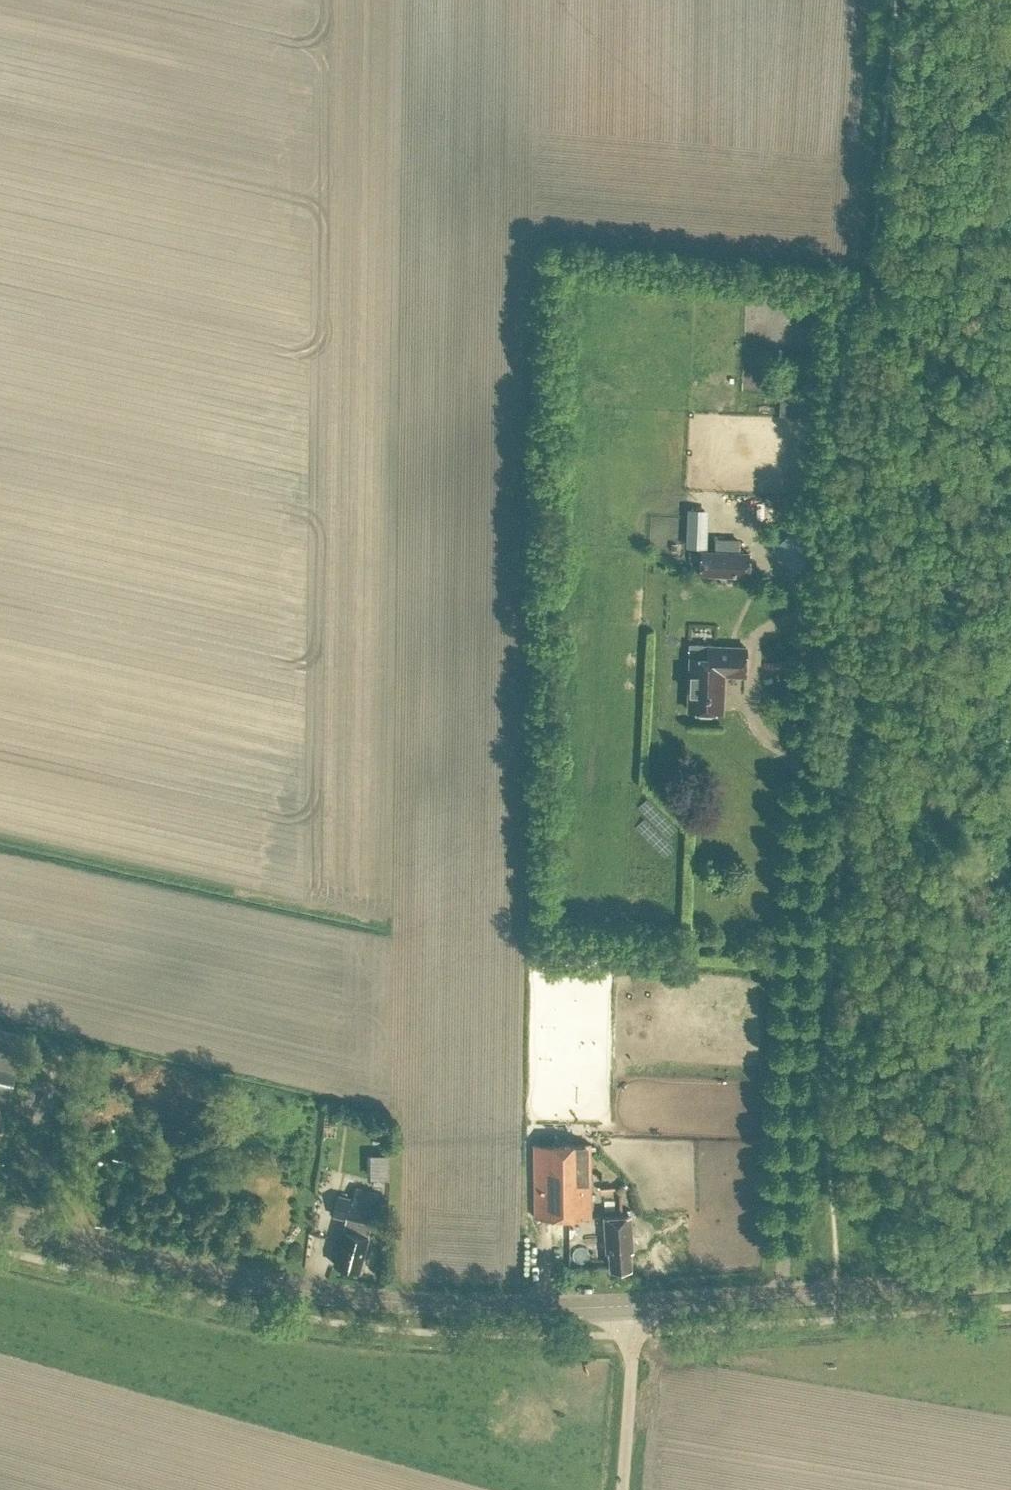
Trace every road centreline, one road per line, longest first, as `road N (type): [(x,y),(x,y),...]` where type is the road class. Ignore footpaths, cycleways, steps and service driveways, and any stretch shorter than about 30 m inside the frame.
road 1 (tertiary): [(1010,1279),(632,1302),(397,1302),(247,1278),(0,1221)]
road 2 (track): [(621,1489),(631,1334)]

